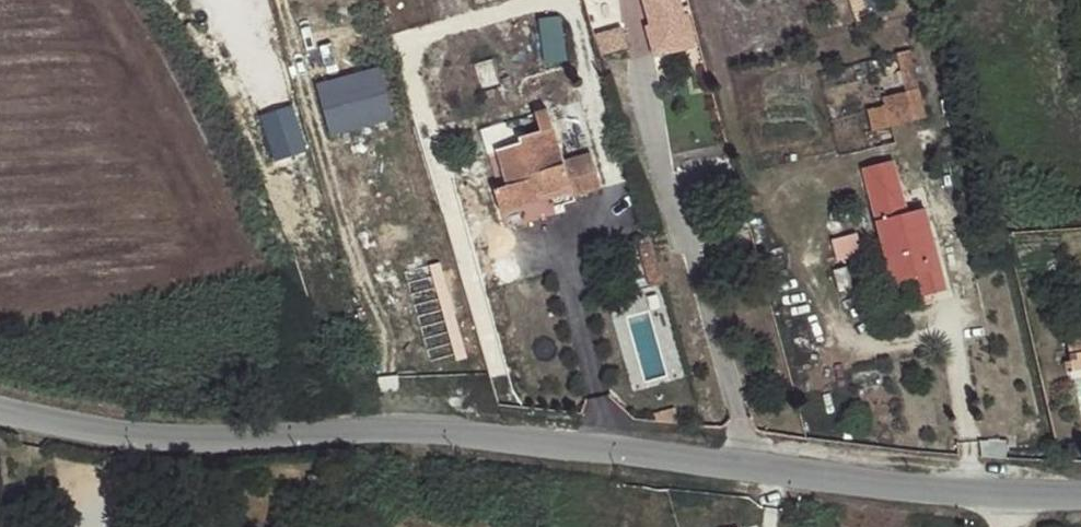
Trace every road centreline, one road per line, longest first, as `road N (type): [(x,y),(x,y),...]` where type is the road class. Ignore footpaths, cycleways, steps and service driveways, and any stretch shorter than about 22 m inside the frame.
road 1 (unclassified): [(1080,498),(1016,499),(608,445),(412,433),(146,435),(0,409)]

